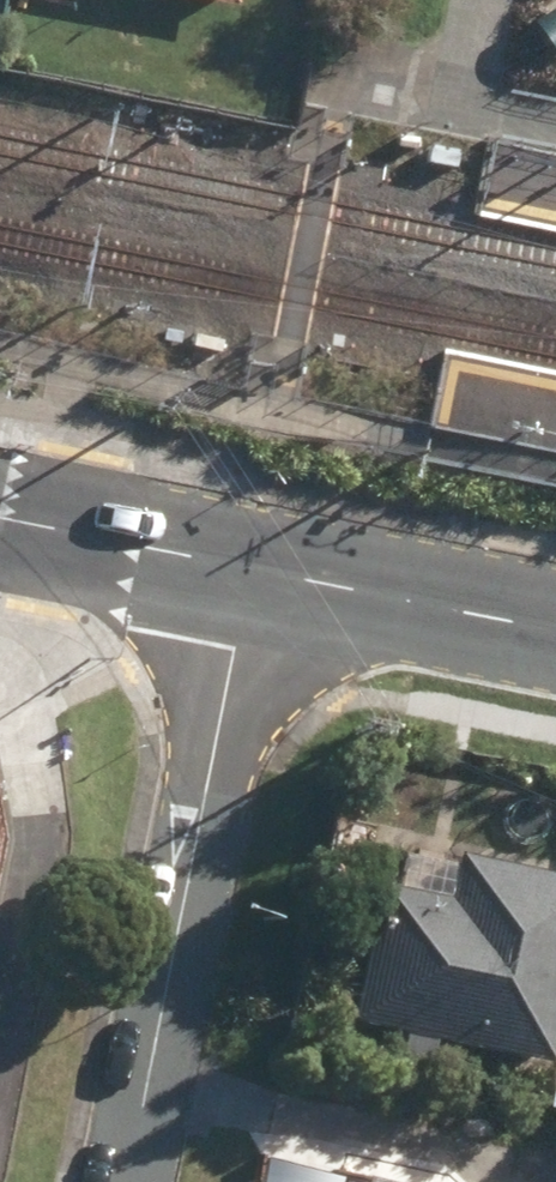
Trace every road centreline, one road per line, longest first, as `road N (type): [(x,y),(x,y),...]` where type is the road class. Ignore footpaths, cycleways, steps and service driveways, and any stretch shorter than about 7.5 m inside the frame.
road 1 (residential): [(126,1181),(249,574)]
road 2 (residential): [(249,574),(555,629)]
road 3 (residential): [(0,524),(249,574)]

